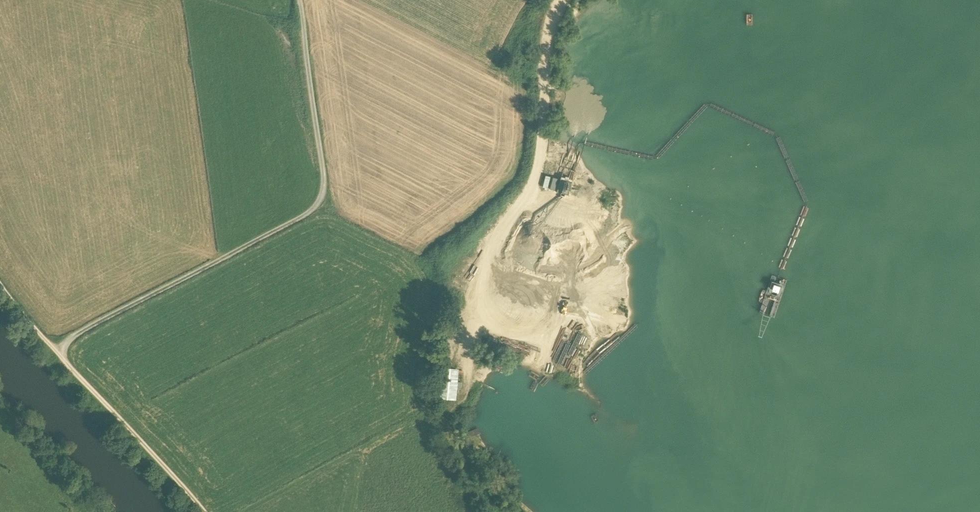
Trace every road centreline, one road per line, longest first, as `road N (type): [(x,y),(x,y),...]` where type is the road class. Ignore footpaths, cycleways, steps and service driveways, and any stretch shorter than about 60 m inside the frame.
road 1 (track): [(46,345),(328,208),(303,0)]
road 2 (track): [(0,282),(46,345),(206,511)]
road 3 (track): [(92,511),(0,407)]

